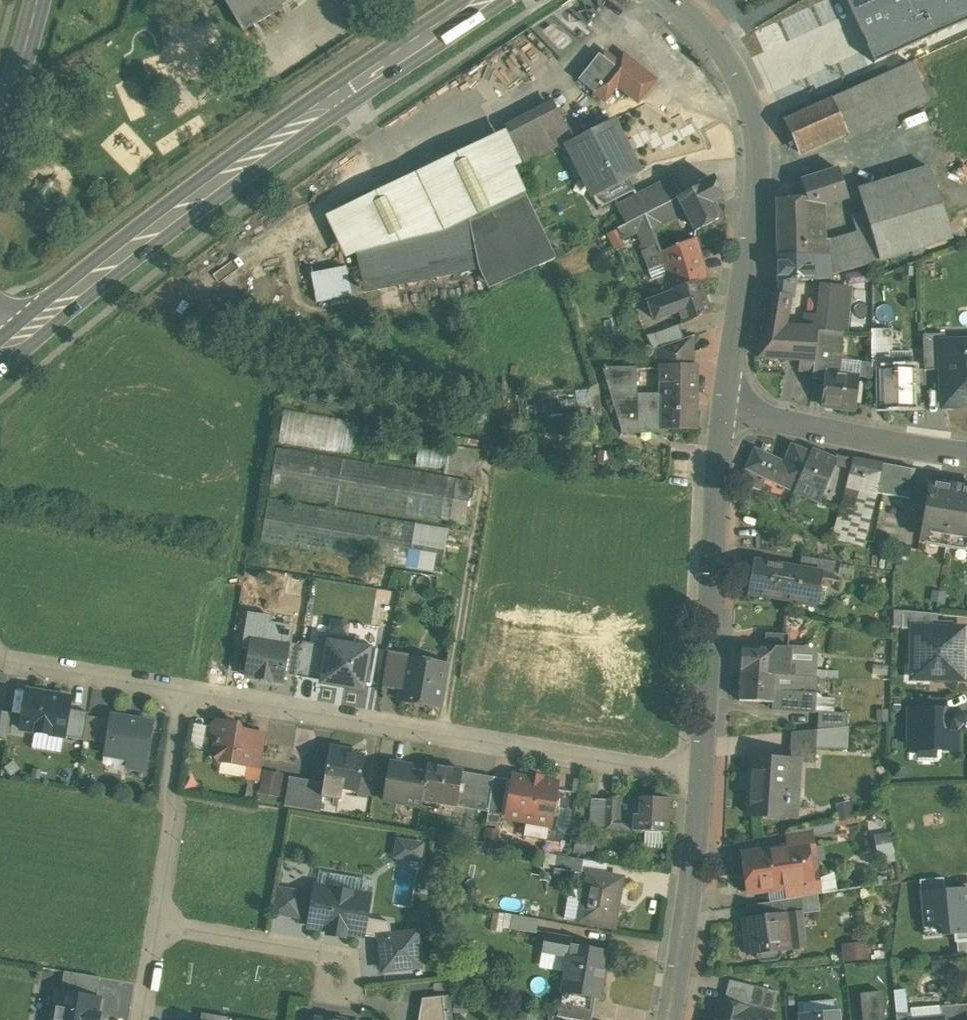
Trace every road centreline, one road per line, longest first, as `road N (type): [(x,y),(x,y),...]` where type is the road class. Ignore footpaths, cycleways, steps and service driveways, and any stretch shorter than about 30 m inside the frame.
road 1 (secondary): [(7,367),(236,185),(510,0)]
road 2 (secondary): [(461,0),(233,155),(0,339)]
road 3 (residential): [(701,777),(185,692)]
road 4 (unclassified): [(723,408),(756,144),(738,79),(674,0)]
road 5 (unclassified): [(701,777),(723,408)]
road 6 (track): [(444,736),(496,429)]
road 7 (residential): [(723,408),(966,455)]
road 8 (unclassified): [(670,1019),(701,777)]
road 9 (residential): [(156,924),(185,692)]
road 10 (residential): [(156,924),(318,952),(340,982)]
road 11 (residential): [(185,692),(0,657)]
road 12 (secondary): [(0,121),(36,0)]

